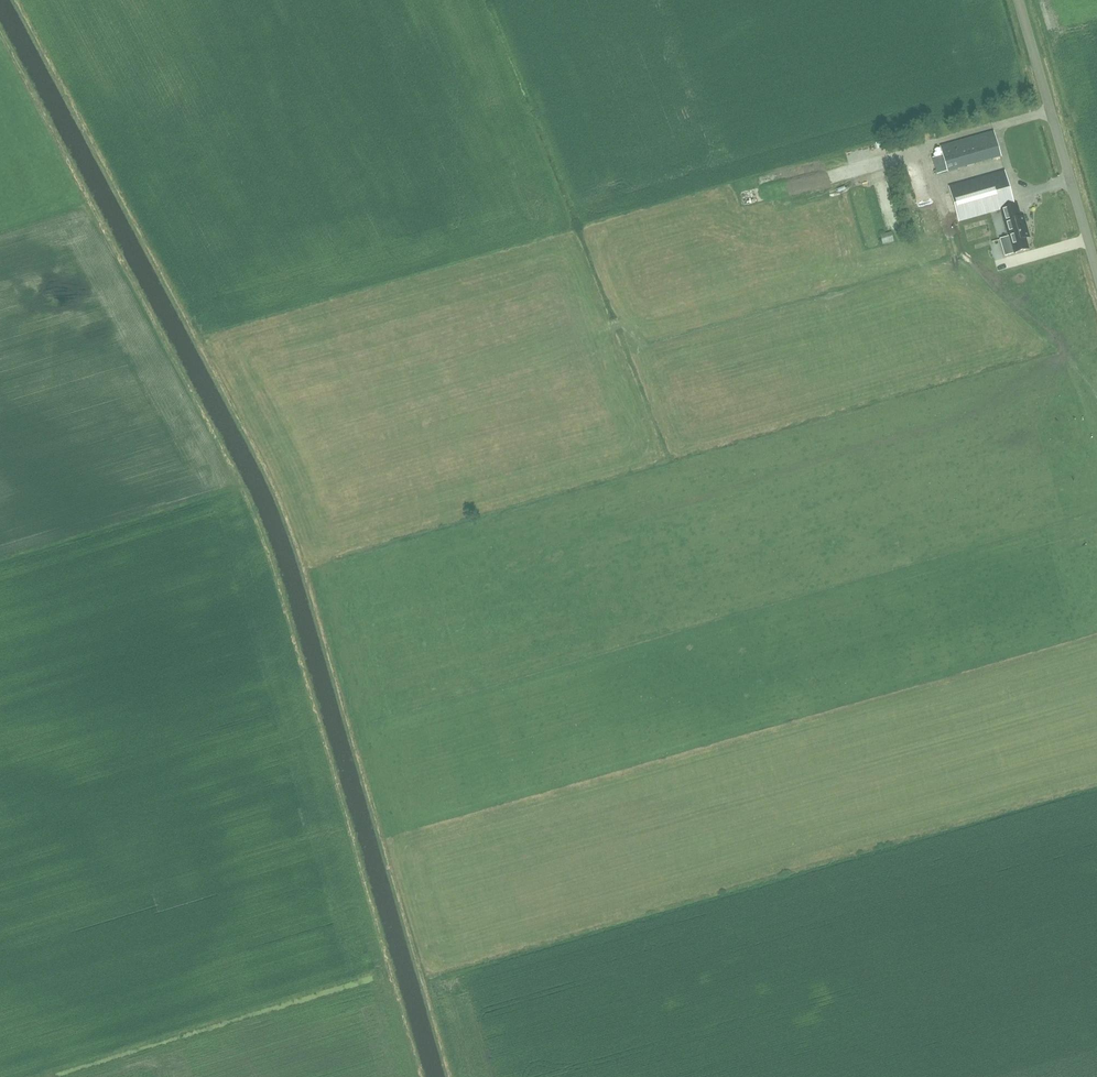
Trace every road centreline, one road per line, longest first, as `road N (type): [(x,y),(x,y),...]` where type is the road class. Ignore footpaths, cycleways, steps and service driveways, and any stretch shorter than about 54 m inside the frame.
road 1 (unclassified): [(1096,278),(1017,0)]

